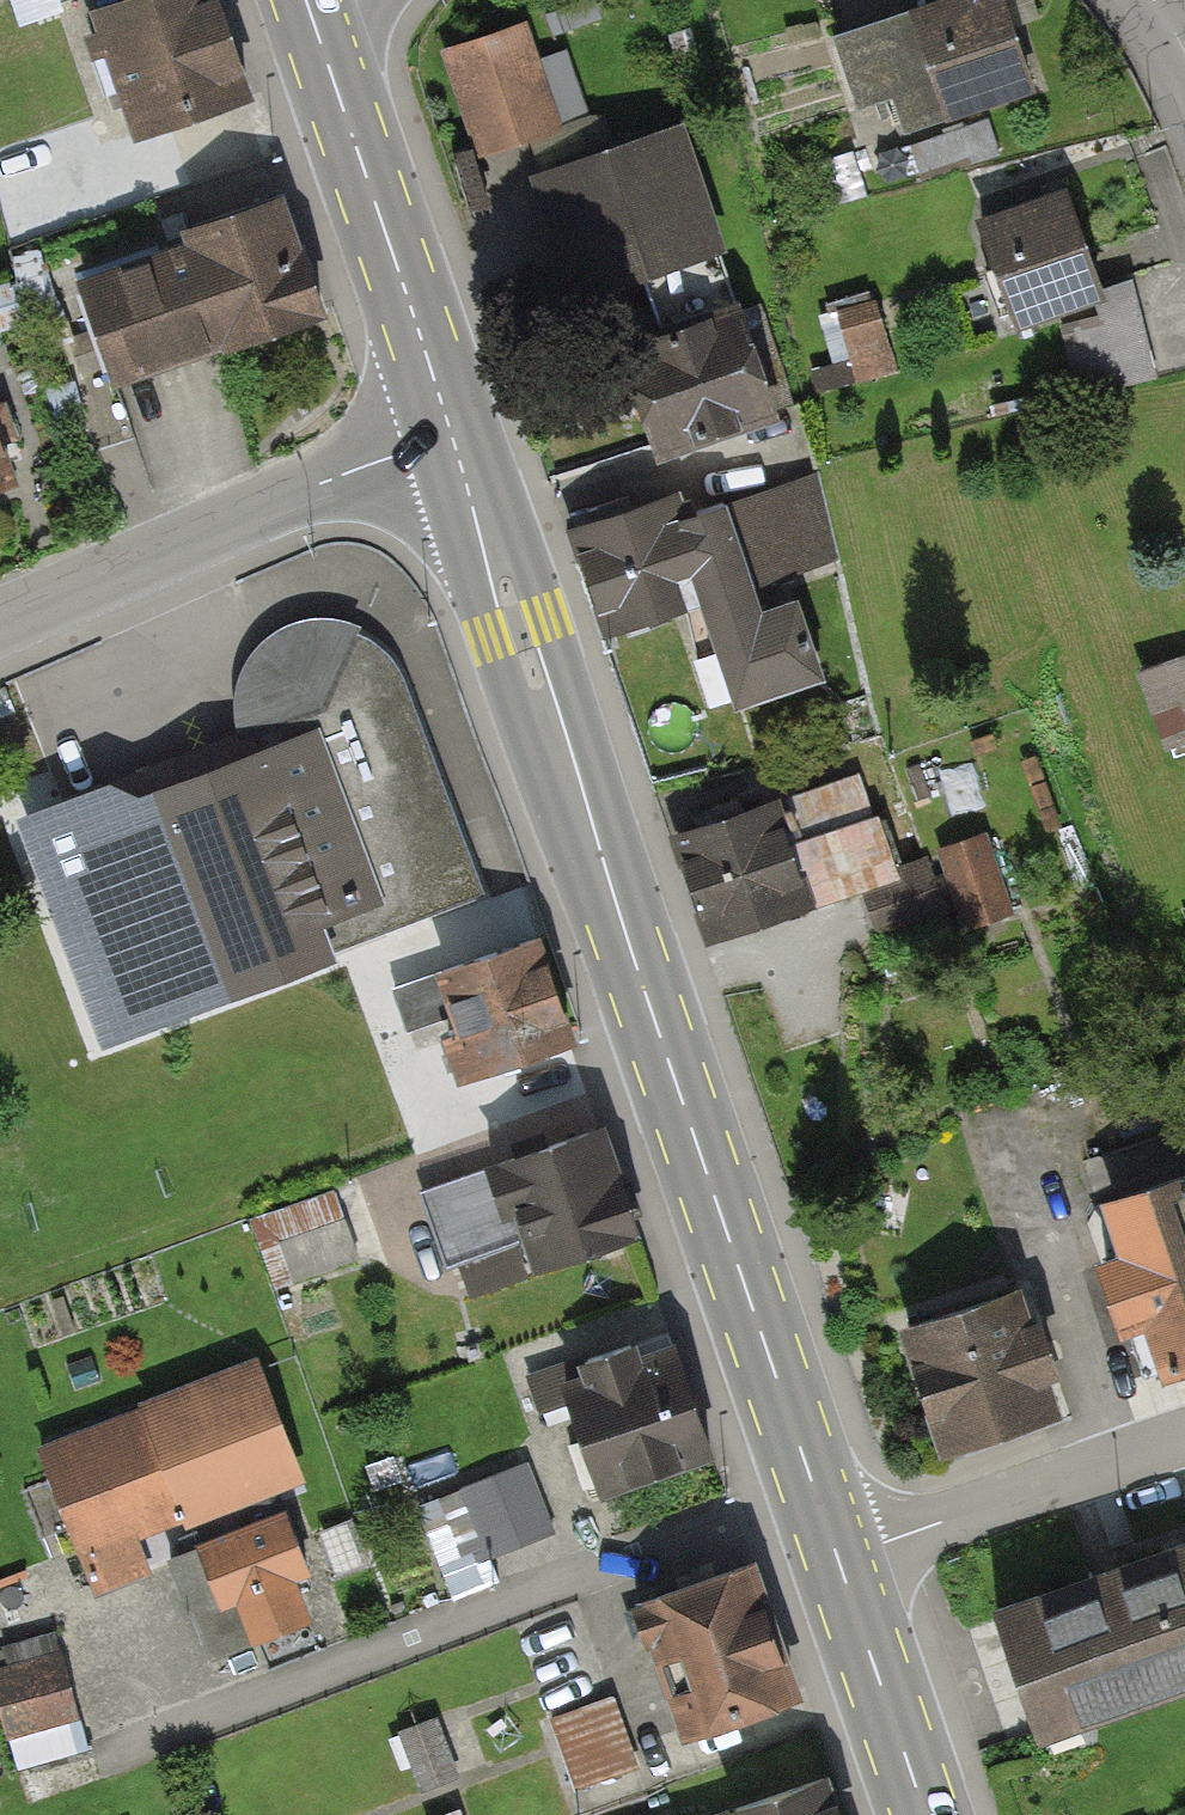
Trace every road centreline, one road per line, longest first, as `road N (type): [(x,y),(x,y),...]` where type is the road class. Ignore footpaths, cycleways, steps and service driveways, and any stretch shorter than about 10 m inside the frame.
road 1 (secondary): [(840,1557),(452,434)]
road 2 (residential): [(452,434),(329,480),(0,628)]
road 3 (secondary): [(452,434),(306,0)]
road 4 (residential): [(840,1557),(1184,1437)]
road 5 (secondary): [(927,1814),(840,1557)]

